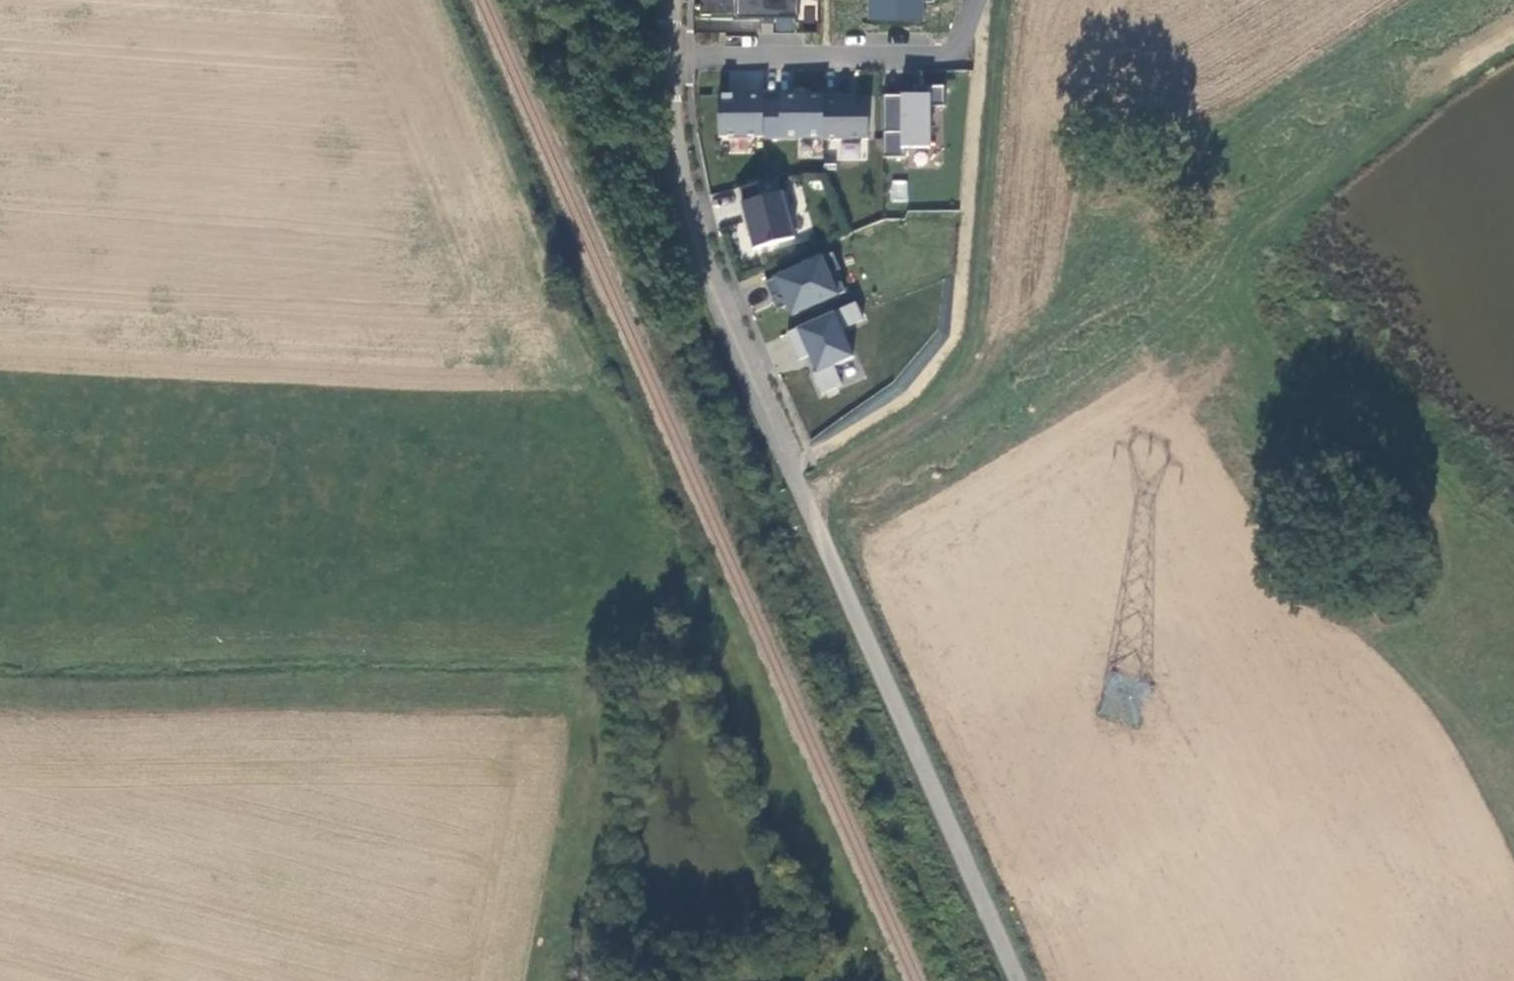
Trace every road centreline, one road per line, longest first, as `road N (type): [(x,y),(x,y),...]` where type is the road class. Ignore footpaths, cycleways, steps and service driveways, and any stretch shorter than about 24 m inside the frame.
road 1 (unclassified): [(669,62),(688,209),(786,473),(1015,980)]
road 2 (residential): [(669,62),(953,59),(972,0)]

